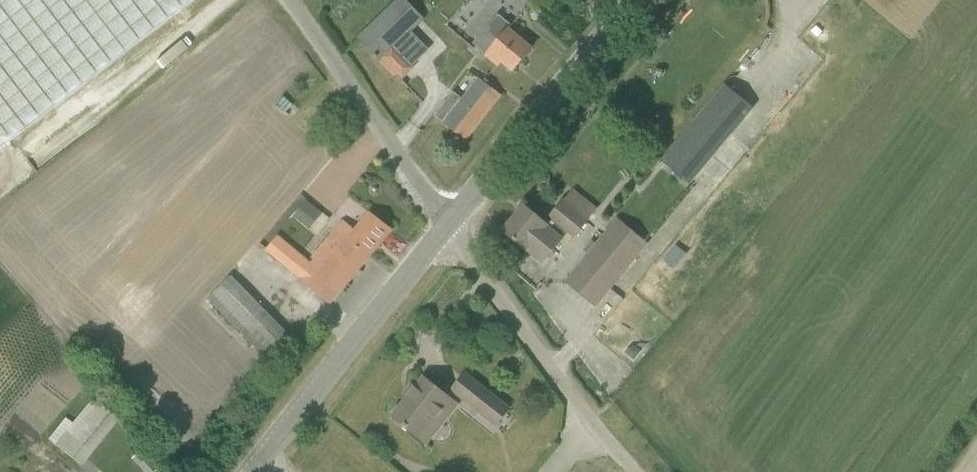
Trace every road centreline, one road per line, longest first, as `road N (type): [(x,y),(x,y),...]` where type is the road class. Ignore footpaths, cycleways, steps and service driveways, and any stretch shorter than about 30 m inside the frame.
road 1 (tertiary): [(442,233),(643,0)]
road 2 (tertiary): [(248,471),(442,233)]
road 3 (unclassified): [(631,471),(442,233)]
road 4 (unclassified): [(442,233),(278,0)]

